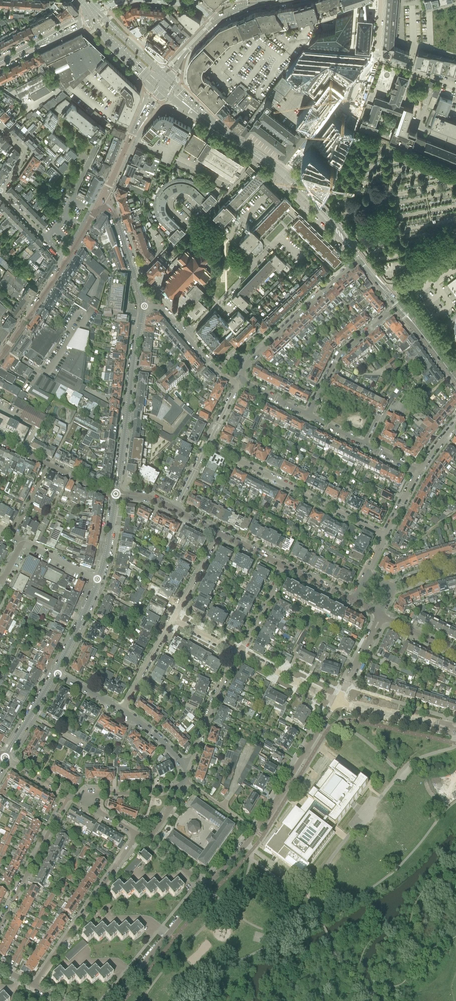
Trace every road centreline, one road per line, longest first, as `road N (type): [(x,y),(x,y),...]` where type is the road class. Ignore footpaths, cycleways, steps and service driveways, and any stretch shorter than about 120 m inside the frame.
road 1 (residential): [(308,416),(242,375),(359,260)]
road 2 (residential): [(386,536),(207,443)]
road 3 (tertiary): [(115,494),(142,305)]
road 4 (residential): [(33,986),(136,834)]
road 5 (unclassified): [(283,176),(375,56)]
road 6 (residential): [(256,831),(335,705)]
road 7 (residential): [(69,796),(0,923)]
road 8 (residential): [(207,443),(235,385),(186,336)]
road 9 (residential): [(188,769),(238,654)]
road 10 (secondary): [(184,103),(283,176)]
road 11 (tertiary): [(0,358),(68,257)]

